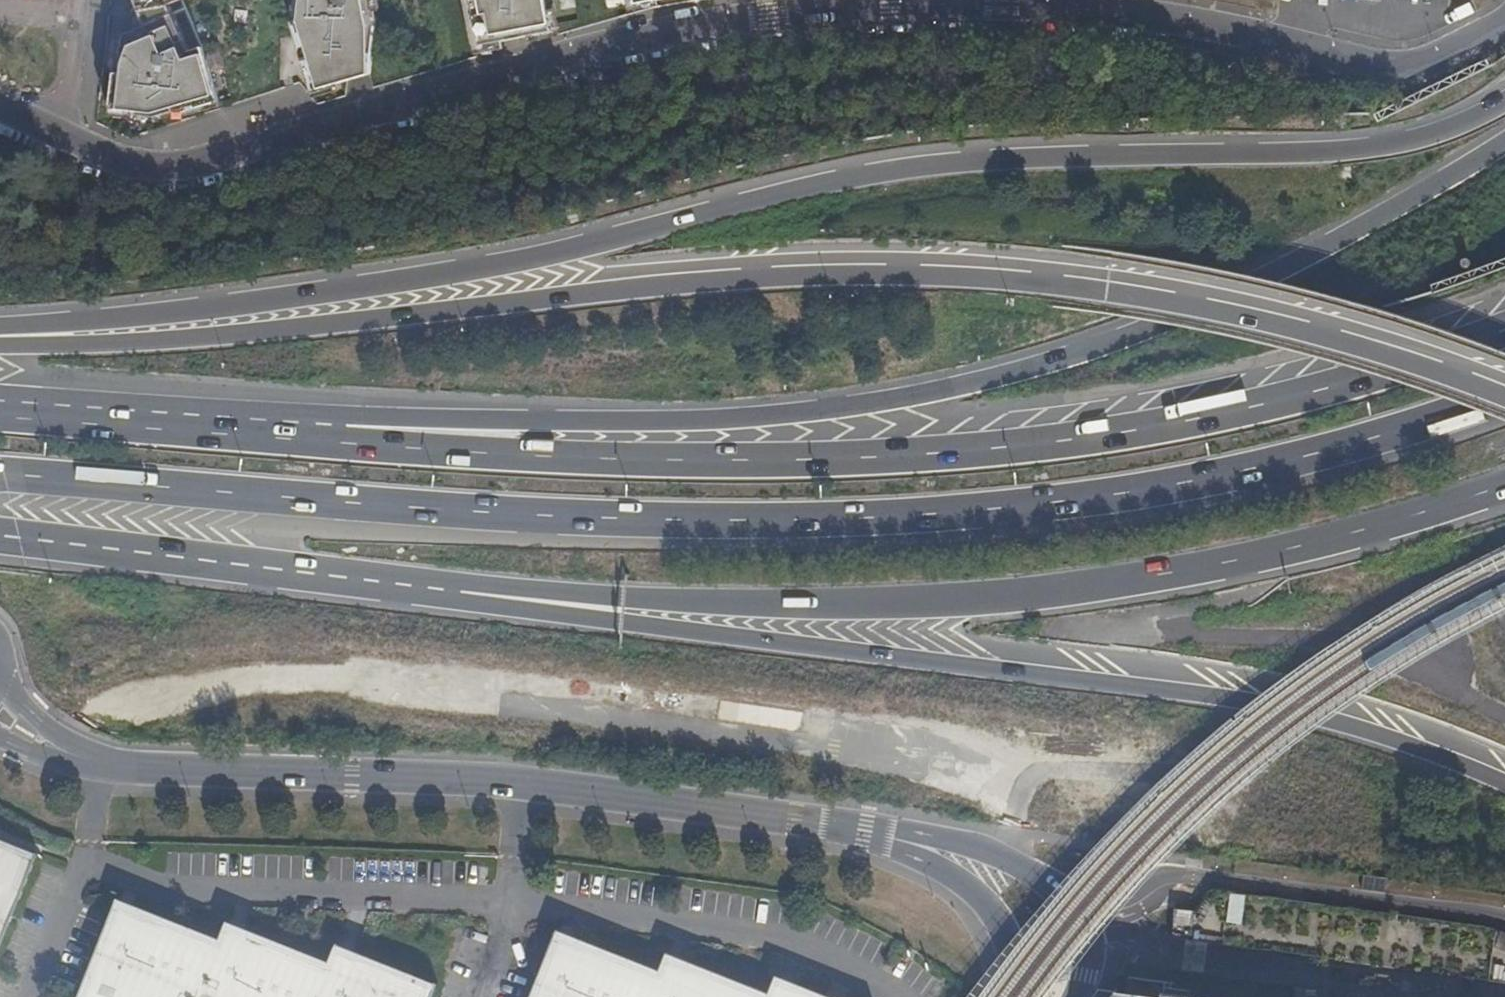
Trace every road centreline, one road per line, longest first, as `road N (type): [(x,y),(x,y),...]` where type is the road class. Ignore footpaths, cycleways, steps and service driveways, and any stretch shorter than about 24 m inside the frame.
road 1 (motorway): [(1504,98),(1455,126),(1374,150),(965,163),(833,182),(550,258),(294,300),(0,330)]
road 2 (motorway): [(1504,396),(1282,325),(1157,301),(880,277),(701,283),(319,331),(0,340)]
road 3 (motorway): [(0,477),(597,518),(887,519),(1200,484),(1414,429),(1504,394)]
road 4 (residential): [(1504,28),(1424,70),(1382,74),(1169,16),(981,5),(775,20),(603,47),(192,164),(97,156),(65,143)]
road 5 (motorway): [(1504,143),(1166,322),(1007,376),(872,406),(696,424),(413,416),(345,441)]
road 6 (motorway): [(1504,332),(1240,413),(1102,438),(888,459),(600,460),(345,441)]
road 7 (motorway): [(466,593),(530,611),(1207,699),(1339,726),(1504,789)]
road 8 (motorway): [(466,593),(531,588),(777,607),(1081,591),(1249,562),(1504,489)]
road 9 (tertiary): [(0,722),(51,754),(123,768),(518,784),(844,824)]
road 10 (motorway): [(0,537),(466,593)]
road 11 (motorway): [(345,441),(0,411)]
road 12 (tertiary): [(1022,862),(989,843),(844,824)]
road 13 (tertiary): [(1039,973),(1067,962),(1087,939),(1085,890),(1047,863),(1022,862)]
road 14 (tertiary): [(844,824),(956,893),(982,918)]
road 15 (residential): [(65,143),(82,0)]

